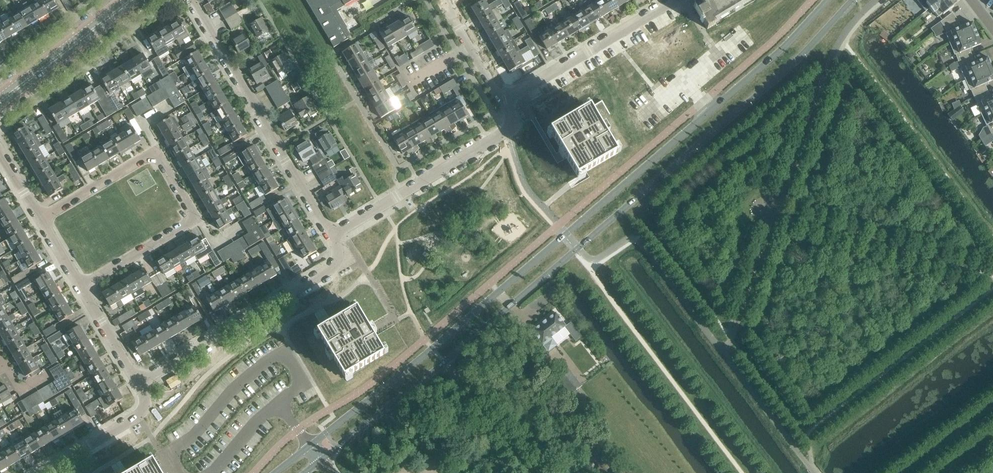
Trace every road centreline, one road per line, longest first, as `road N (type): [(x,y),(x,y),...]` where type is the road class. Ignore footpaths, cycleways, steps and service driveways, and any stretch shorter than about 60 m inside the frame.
road 1 (secondary): [(826,0),(785,45),(566,234),(275,472)]
road 2 (secondary): [(444,363),(789,66),(852,0)]
road 3 (residential): [(331,236),(192,0)]
road 4 (residential): [(138,383),(331,268),(331,236)]
road 5 (residential): [(331,236),(512,129)]
road 6 (residential): [(504,101),(676,0)]
road 7 (secondary): [(305,472),(444,363)]
road 8 (tertiary): [(0,103),(133,0)]
road 9 (residential): [(44,472),(140,414),(138,383)]
road 10 (unclassified): [(526,472),(444,363)]
road 11 (residential): [(157,151),(41,220)]
road 12 (residential): [(82,288),(197,220)]

